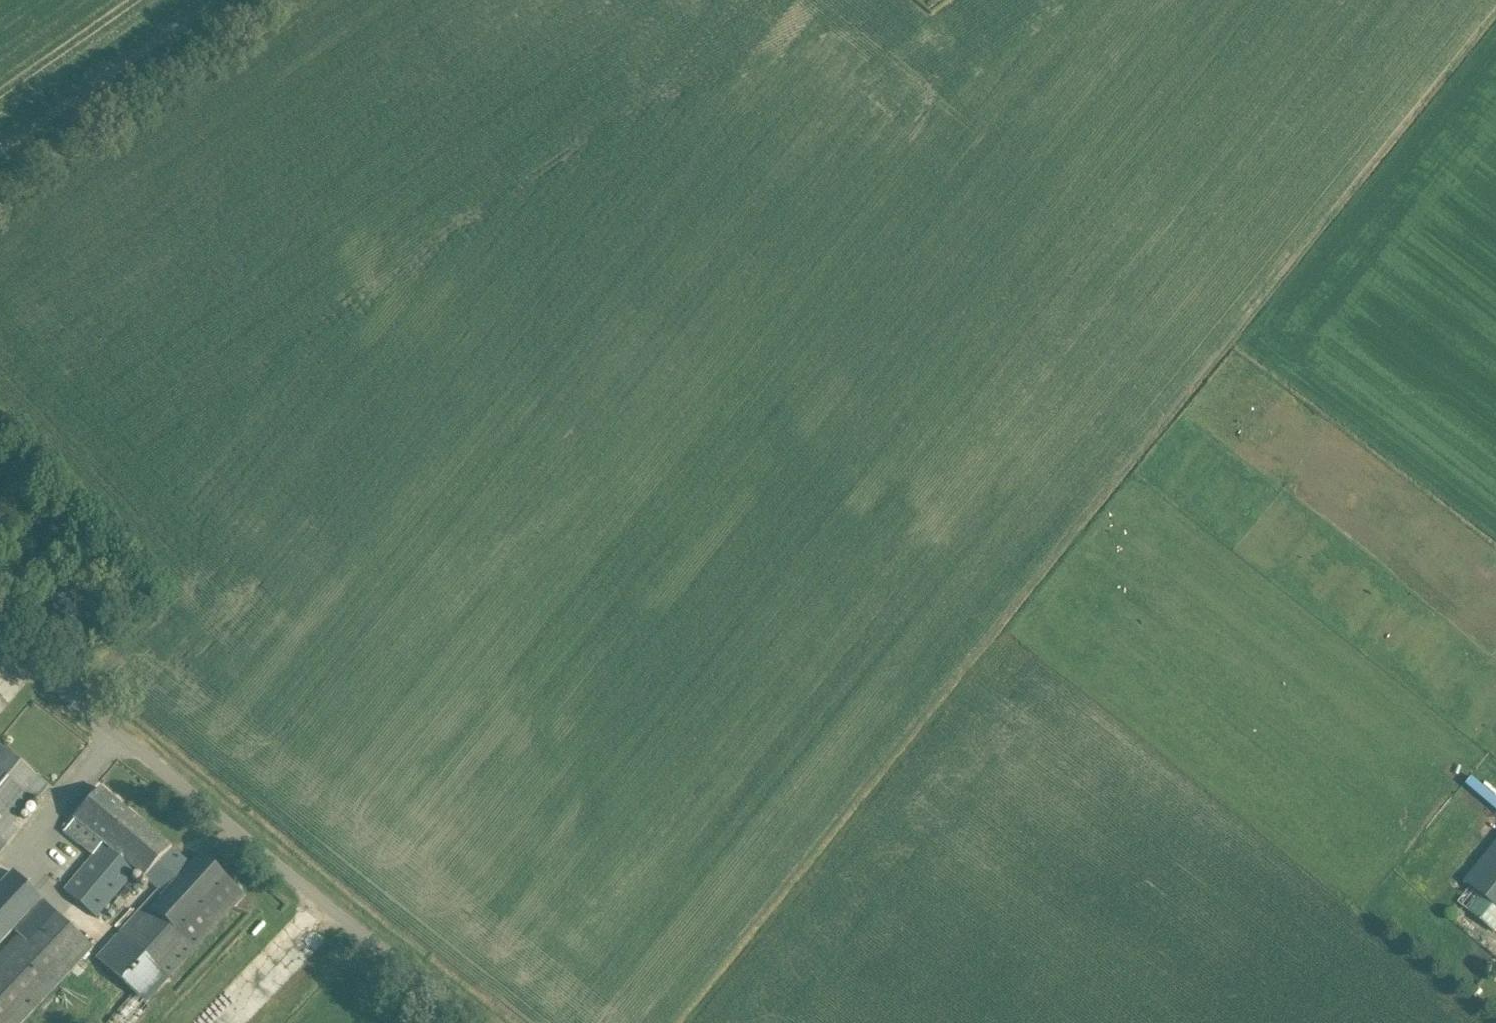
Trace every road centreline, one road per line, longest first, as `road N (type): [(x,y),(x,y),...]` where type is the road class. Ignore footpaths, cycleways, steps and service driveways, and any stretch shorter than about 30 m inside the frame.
road 1 (unclassified): [(476,1022),(0,645)]
road 2 (unclassified): [(0,191),(274,0)]

